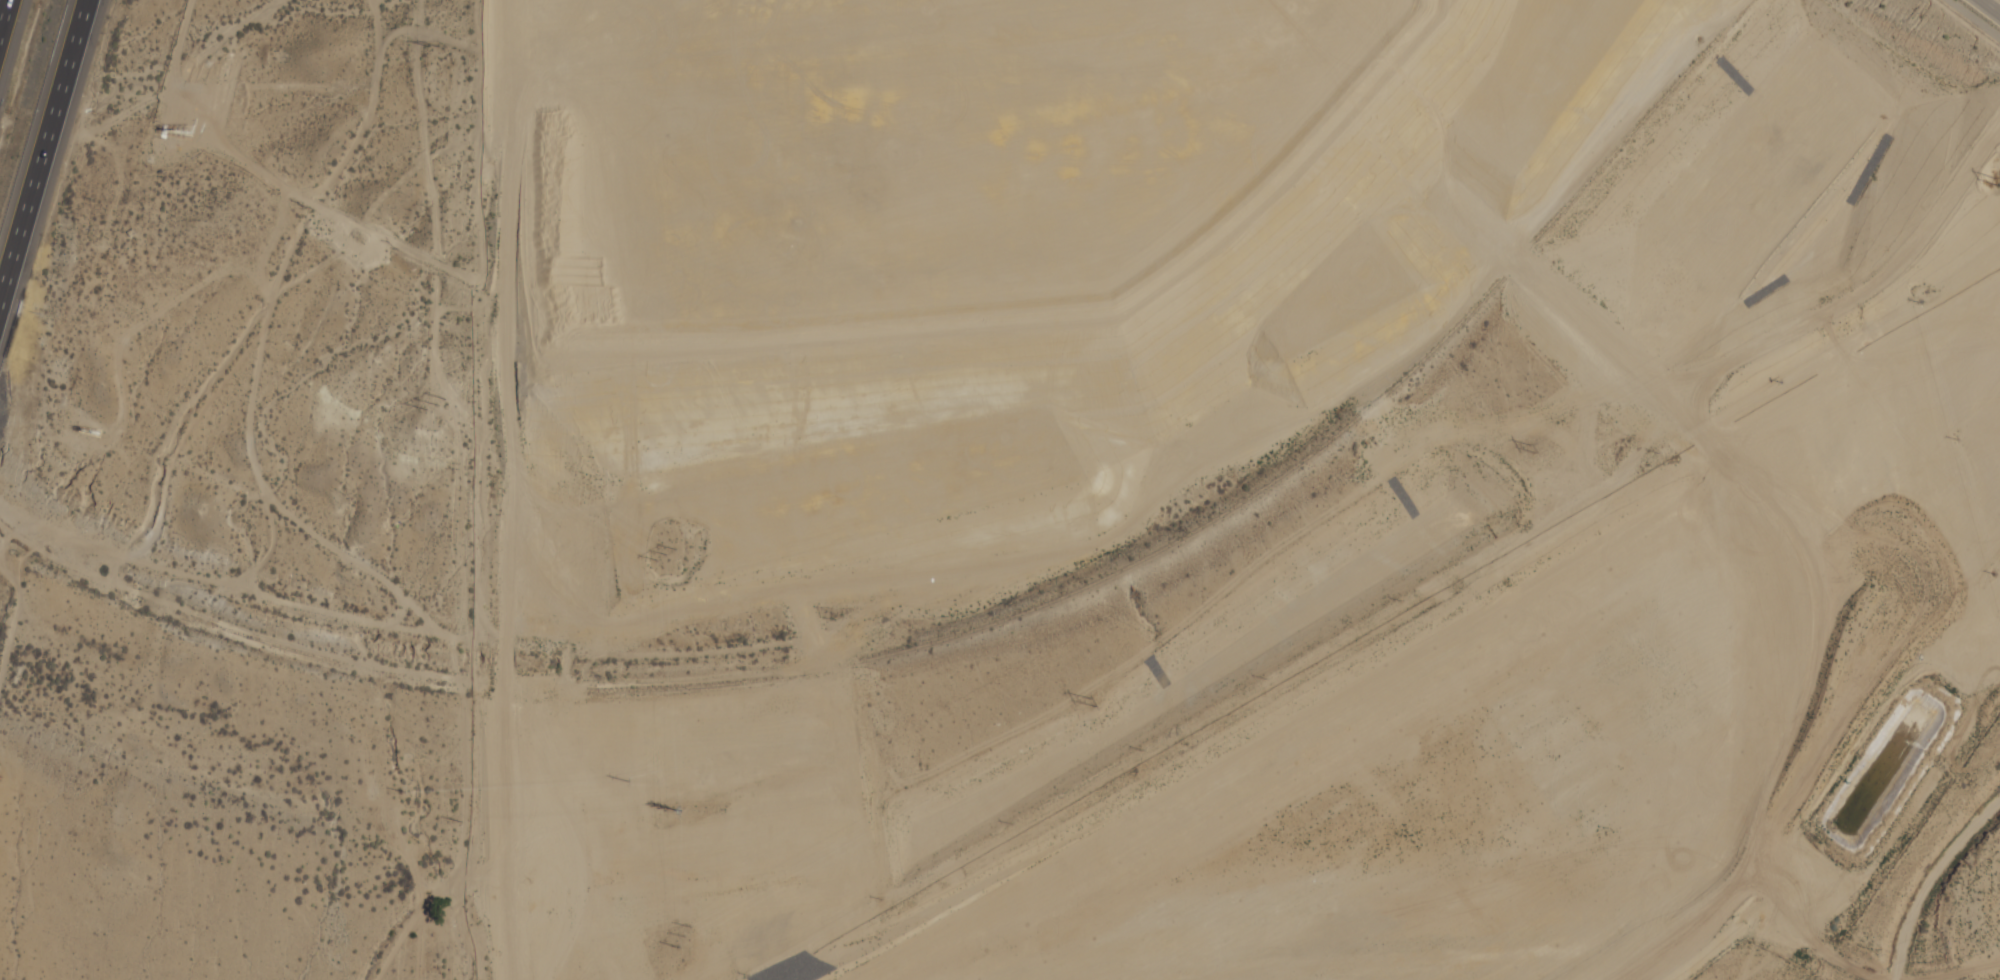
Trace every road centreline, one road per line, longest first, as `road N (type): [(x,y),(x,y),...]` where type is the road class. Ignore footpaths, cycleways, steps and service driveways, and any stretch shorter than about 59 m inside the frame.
road 1 (motorway): [(0,317),(93,0)]

